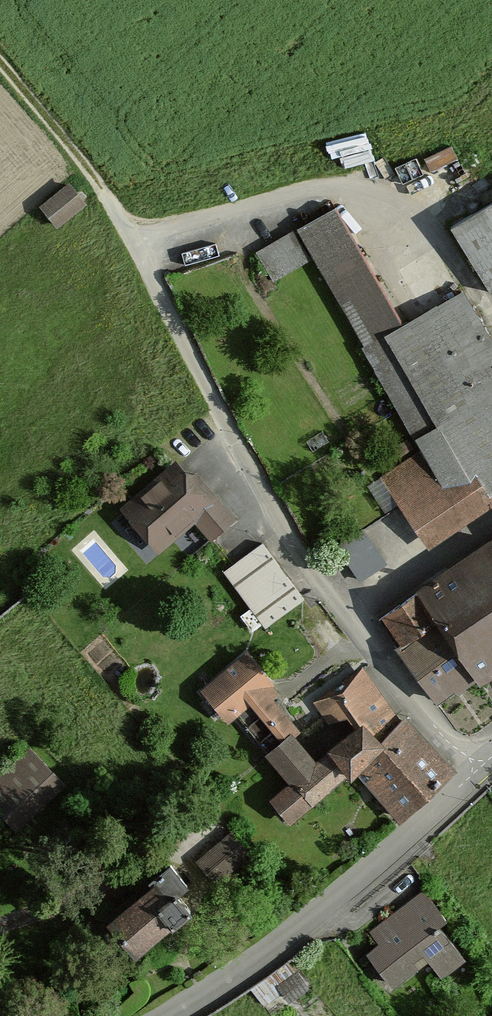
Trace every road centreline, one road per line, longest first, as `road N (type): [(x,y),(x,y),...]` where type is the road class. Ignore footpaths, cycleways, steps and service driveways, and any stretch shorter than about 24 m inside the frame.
road 1 (residential): [(481,769),(441,734),(302,562),(136,246)]
road 2 (tertiary): [(481,769),(311,918),(173,1015)]
road 3 (track): [(136,246),(99,182),(0,62)]

